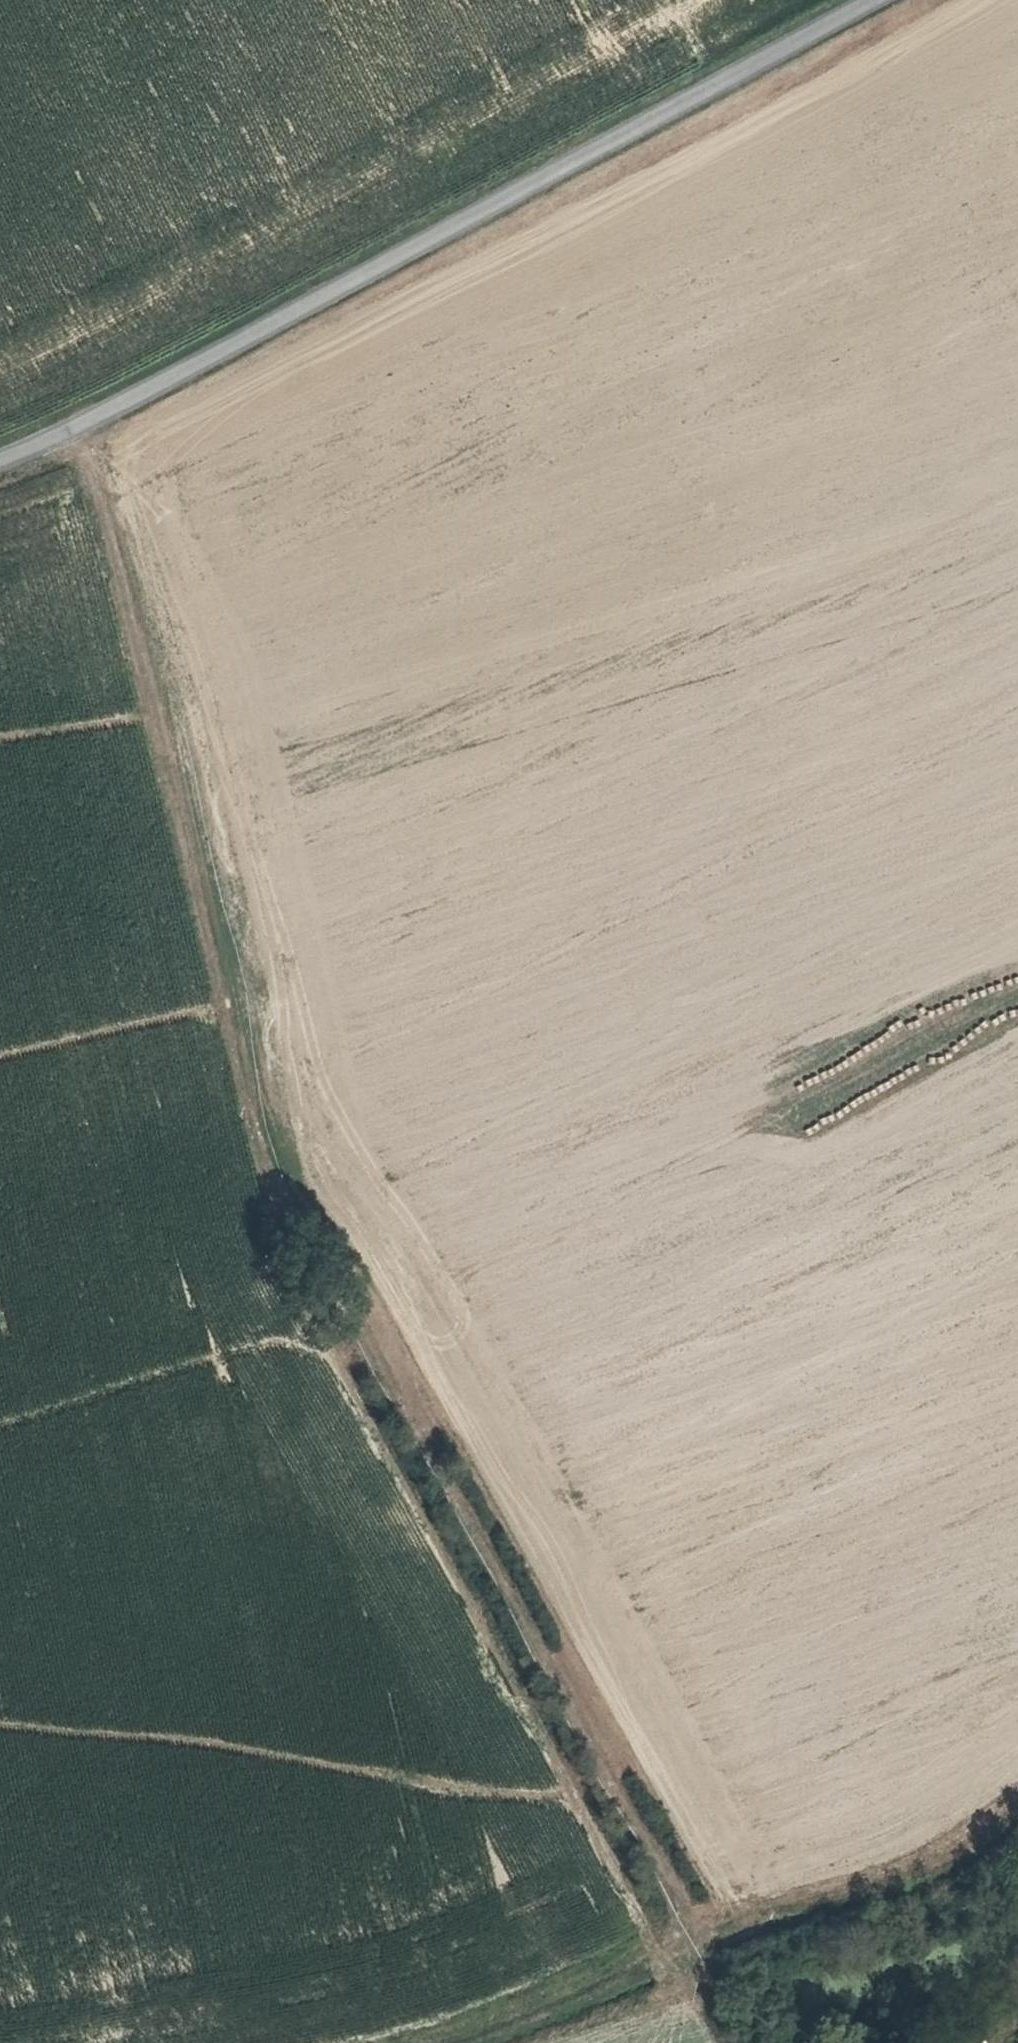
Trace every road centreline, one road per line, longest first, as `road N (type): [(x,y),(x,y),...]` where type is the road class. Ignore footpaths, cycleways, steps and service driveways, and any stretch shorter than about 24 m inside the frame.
road 1 (unclassified): [(0,469),(904,0)]

